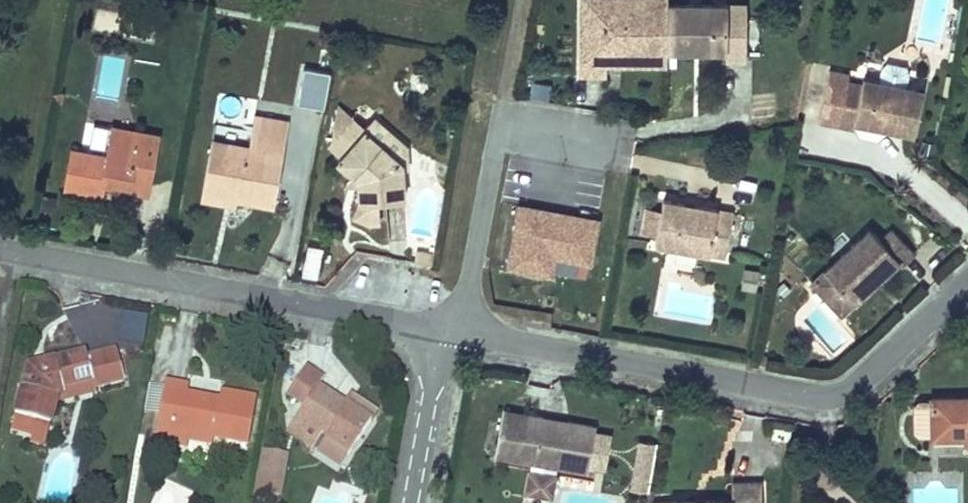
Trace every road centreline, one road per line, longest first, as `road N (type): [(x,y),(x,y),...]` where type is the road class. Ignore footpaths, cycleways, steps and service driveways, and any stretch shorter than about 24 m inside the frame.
road 1 (residential): [(451,330),(831,395),(865,378),(963,289)]
road 2 (residential): [(0,249),(451,330)]
road 3 (residential): [(617,142),(500,120),(463,306),(451,330)]
road 4 (residential): [(451,330),(439,343),(409,502)]

